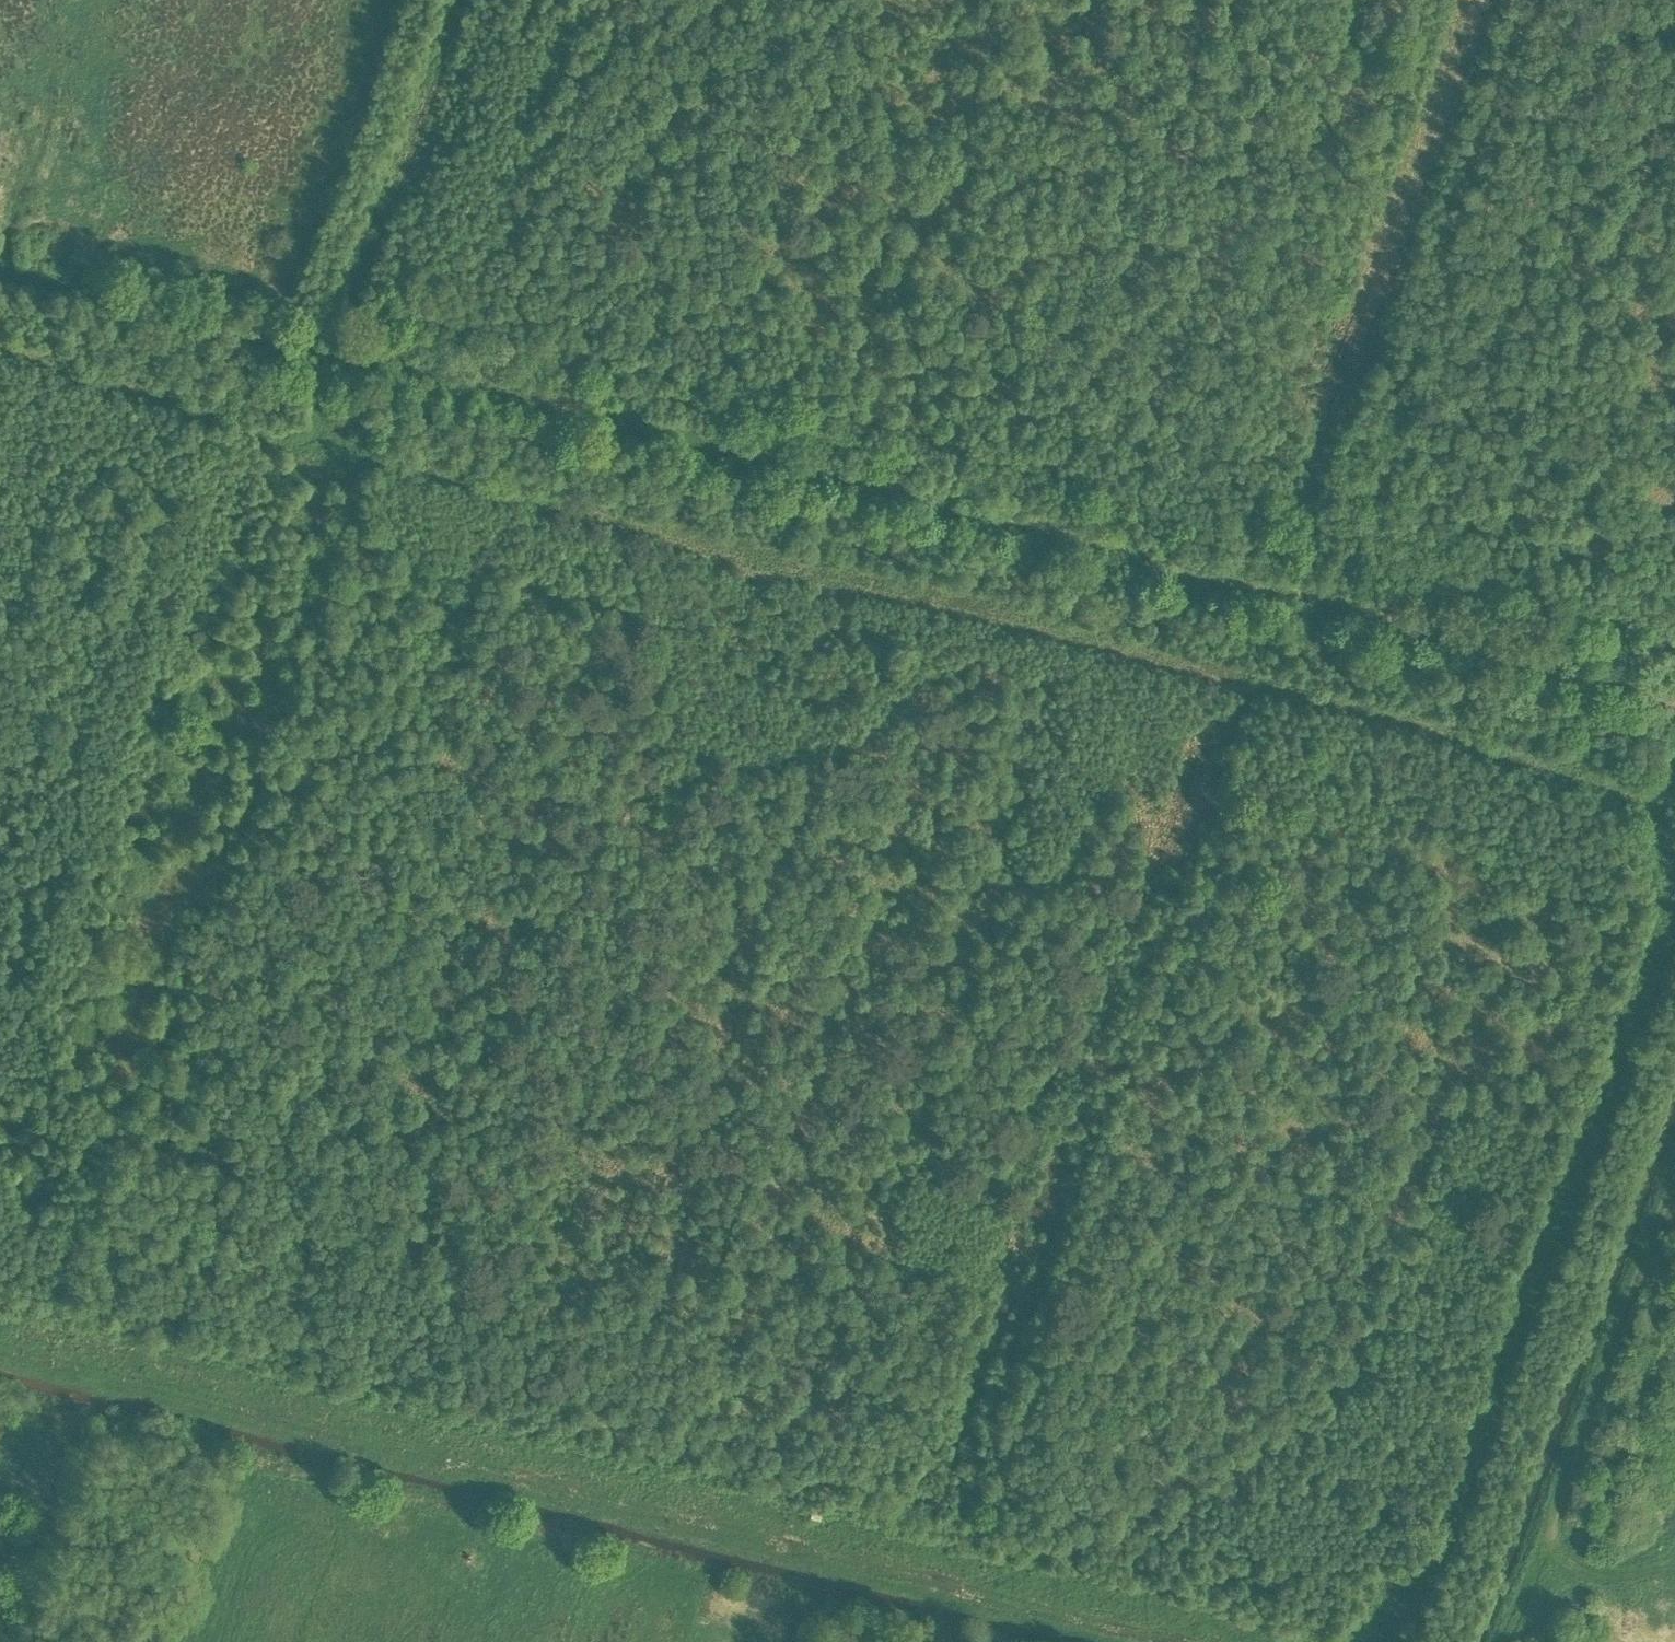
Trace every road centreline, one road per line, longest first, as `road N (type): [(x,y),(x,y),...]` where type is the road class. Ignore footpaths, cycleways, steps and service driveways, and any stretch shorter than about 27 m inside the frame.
road 1 (track): [(1674,1204),(1550,1540)]
road 2 (track): [(1674,1506),(1634,1566),(1596,1566),(1550,1540),(1503,1641)]
road 3 (track): [(1674,702),(1450,628)]

